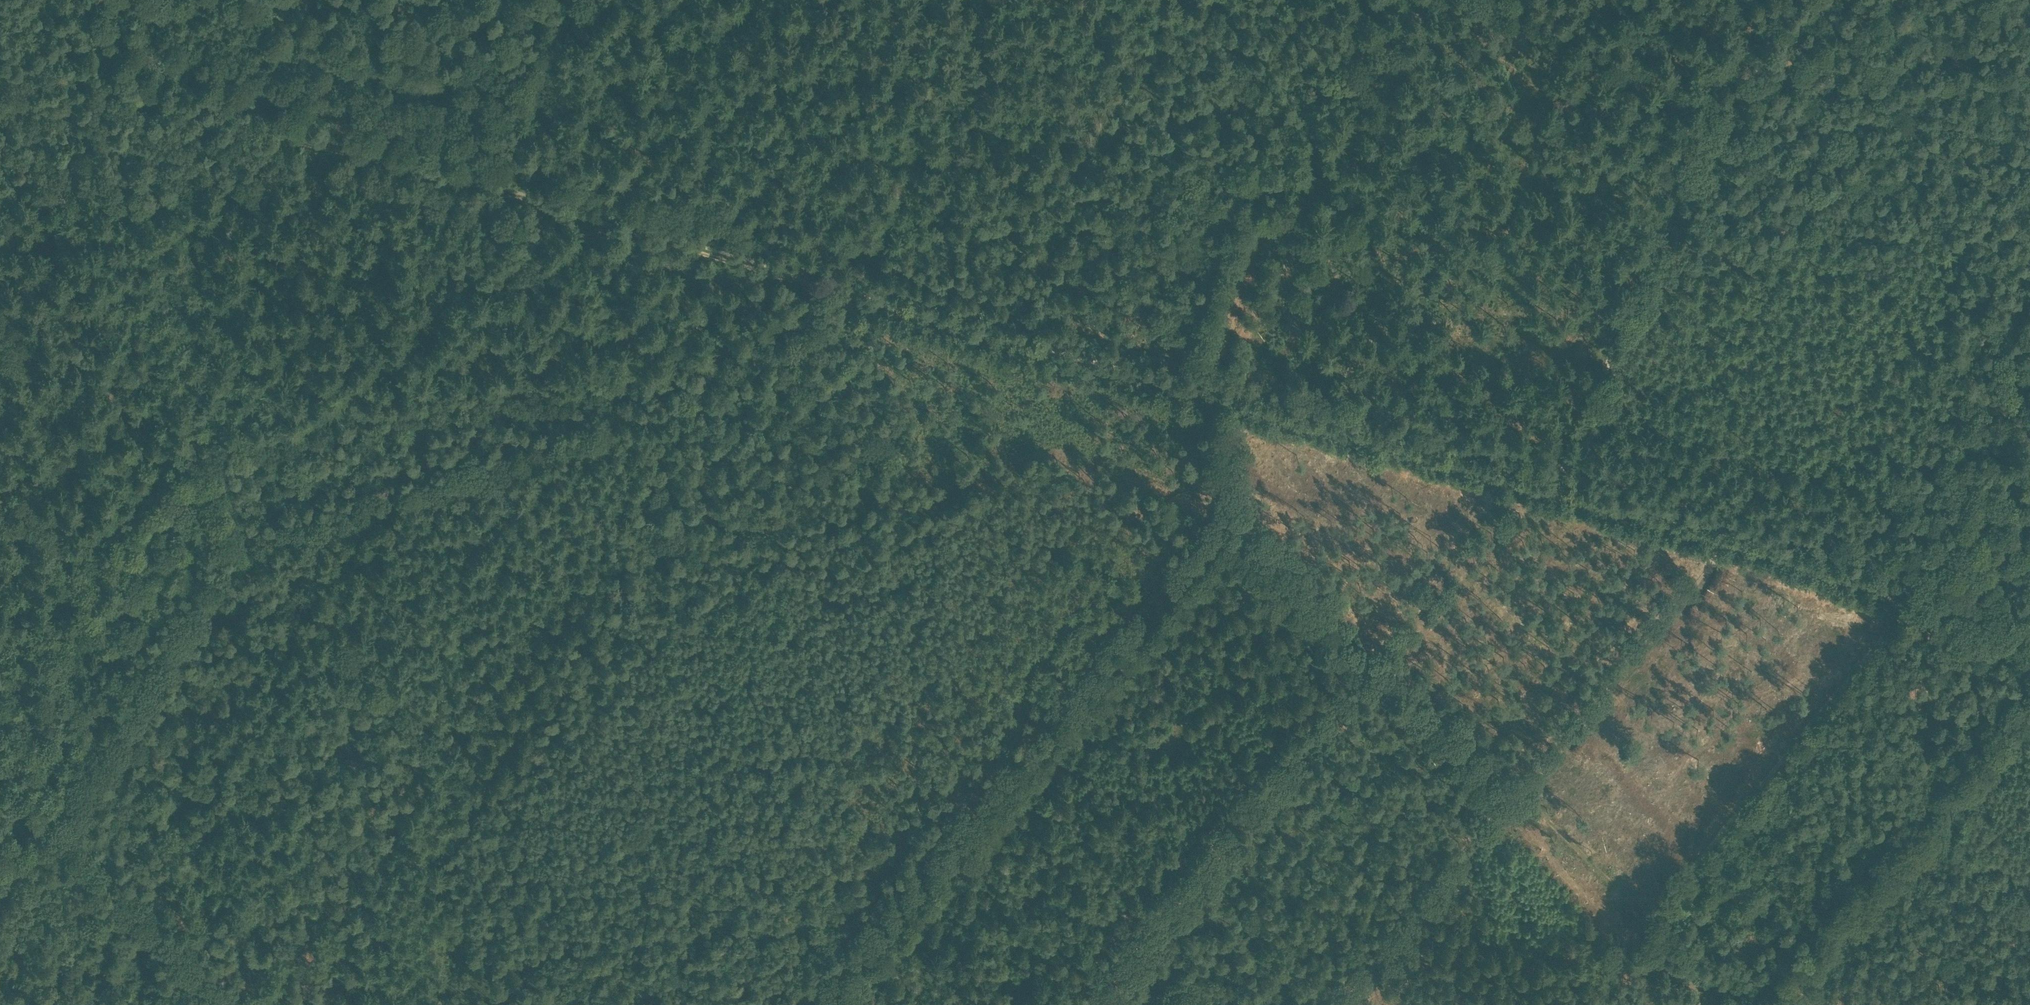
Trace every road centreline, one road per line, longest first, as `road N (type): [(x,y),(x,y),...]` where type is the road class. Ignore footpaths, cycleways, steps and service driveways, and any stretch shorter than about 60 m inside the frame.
road 1 (track): [(1946,614),(1791,558),(854,300)]
road 2 (track): [(854,300),(616,228),(0,63)]
road 3 (track): [(61,575),(193,463),(239,436),(695,363),(854,300)]
road 4 (track): [(1233,400),(1215,510),(802,1004)]
road 5 (track): [(1724,539),(1339,1004)]
road 6 (track): [(1565,468),(1710,117),(1755,77),(1789,0)]
road 7 (track): [(1913,602),(1581,1004)]
road 8 (track): [(1378,654),(1745,1004)]
road 9 (track): [(1087,1004),(1378,654)]
road 10 (track): [(2029,697),(1941,819),(1814,961),(1799,1004)]
road 11 (track): [(0,310),(43,437),(61,575)]
road 12 (track): [(1220,503),(1378,654)]
road 13 (track): [(459,184),(472,146),(571,0)]
road 14 (track): [(48,820),(162,1004)]
road 15 (track): [(48,820),(73,734),(71,638)]
road 16 (track): [(2029,474),(1945,571),(1904,599)]

